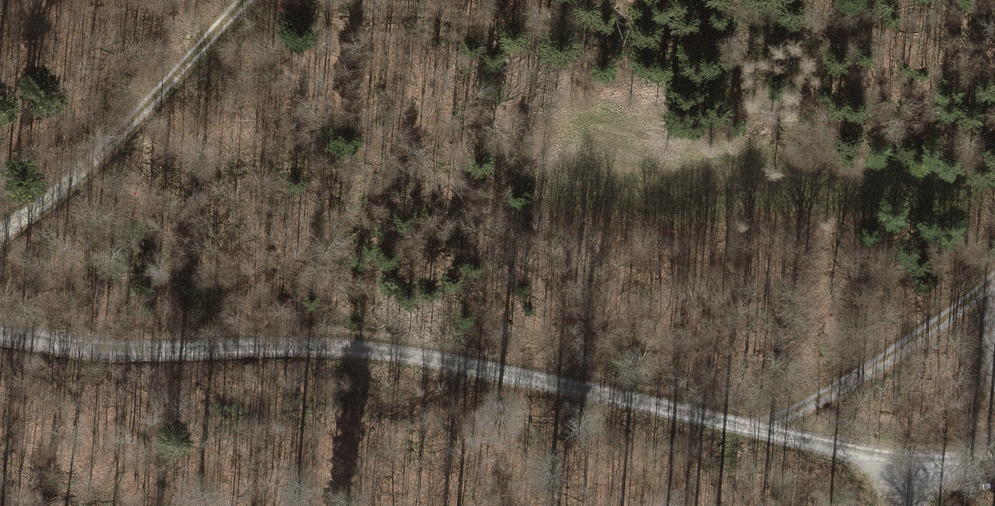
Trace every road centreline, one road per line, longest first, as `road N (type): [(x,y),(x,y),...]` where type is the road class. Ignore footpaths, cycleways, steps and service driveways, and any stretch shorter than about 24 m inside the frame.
road 1 (track): [(994,459),(866,454),(390,352),(100,348),(0,328)]
road 2 (track): [(0,237),(104,148),(243,0)]
road 3 (track): [(759,430),(891,356),(994,278)]

